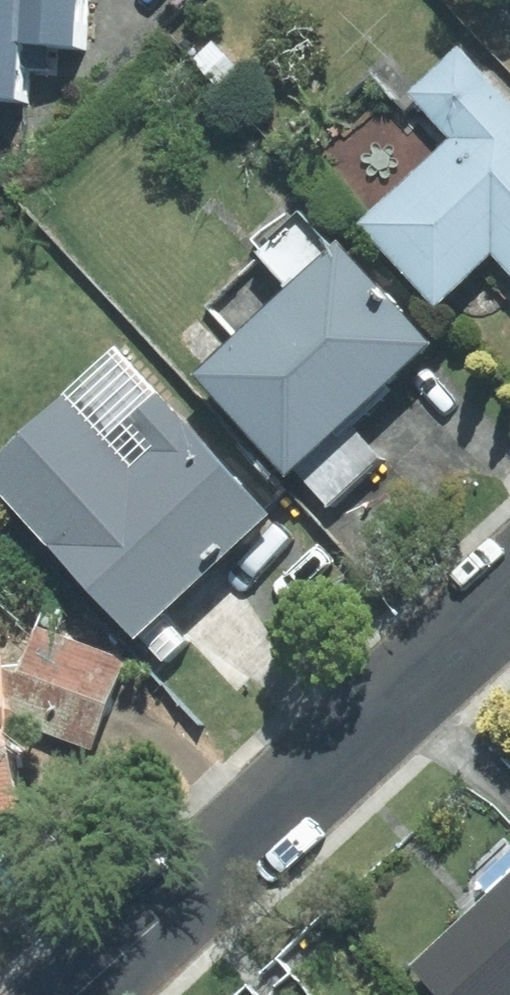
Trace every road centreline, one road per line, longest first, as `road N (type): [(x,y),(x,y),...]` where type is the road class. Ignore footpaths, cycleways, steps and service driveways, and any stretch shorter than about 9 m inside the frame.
road 1 (residential): [(74,994),(509,592)]

